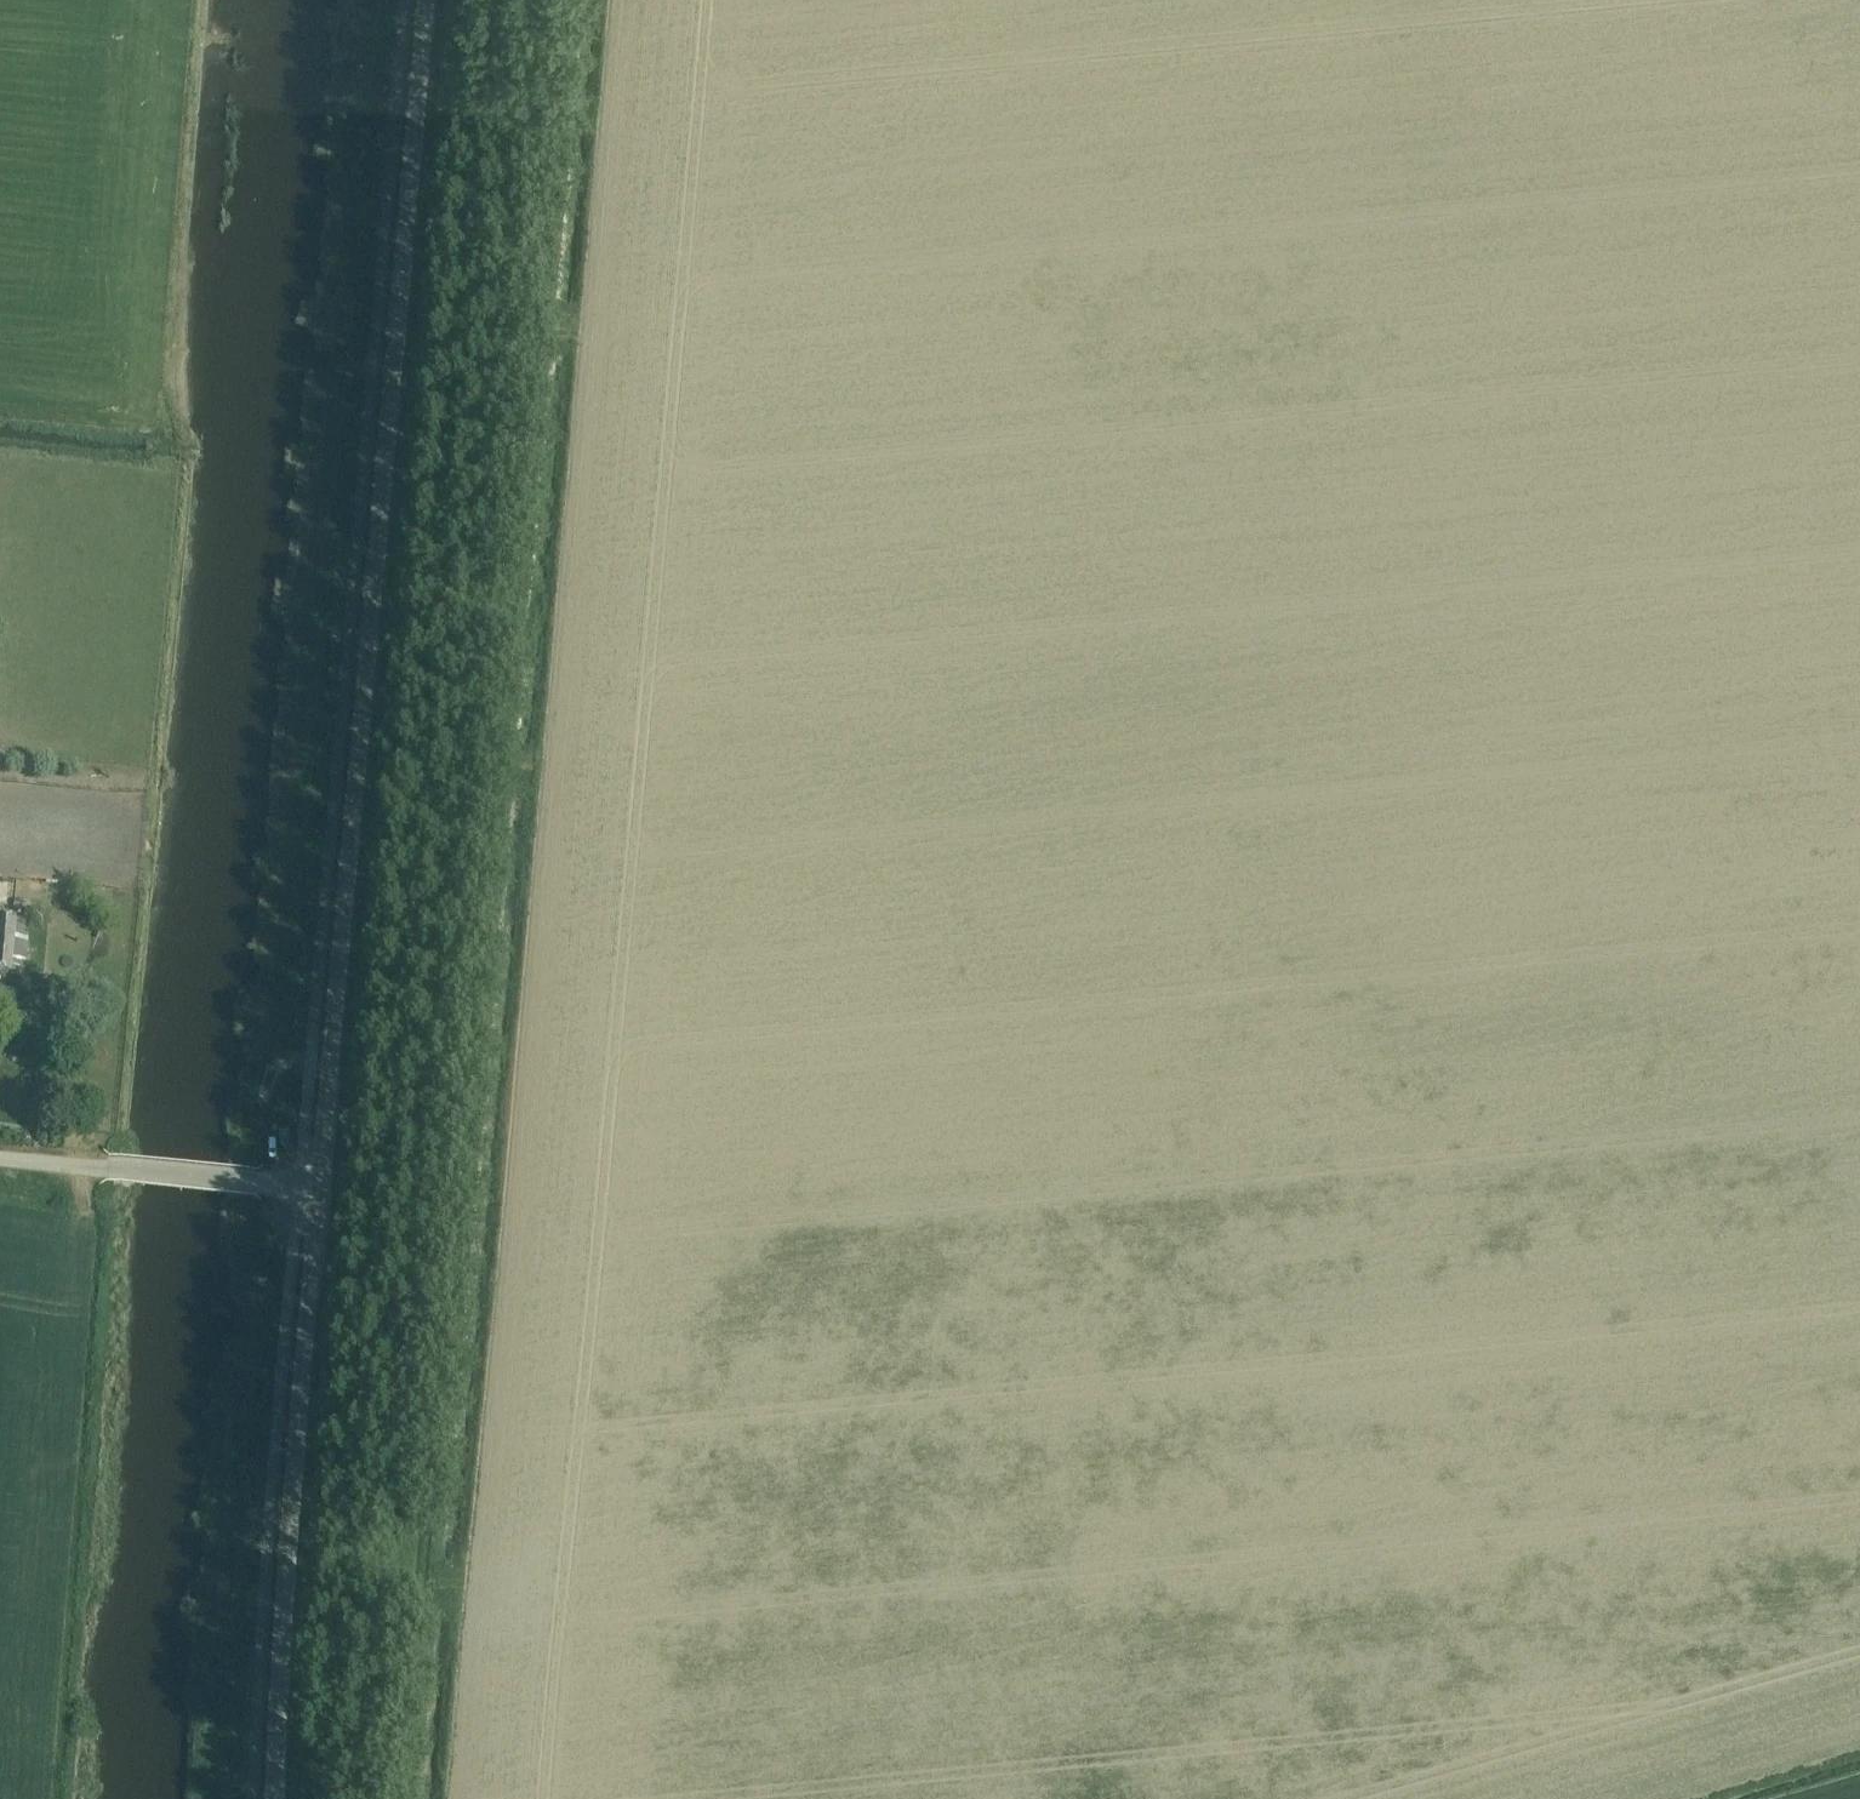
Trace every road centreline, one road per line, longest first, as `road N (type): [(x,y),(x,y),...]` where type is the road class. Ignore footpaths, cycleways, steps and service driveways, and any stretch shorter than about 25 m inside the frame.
road 1 (unclassified): [(273,1798),(315,1186),(424,0)]

